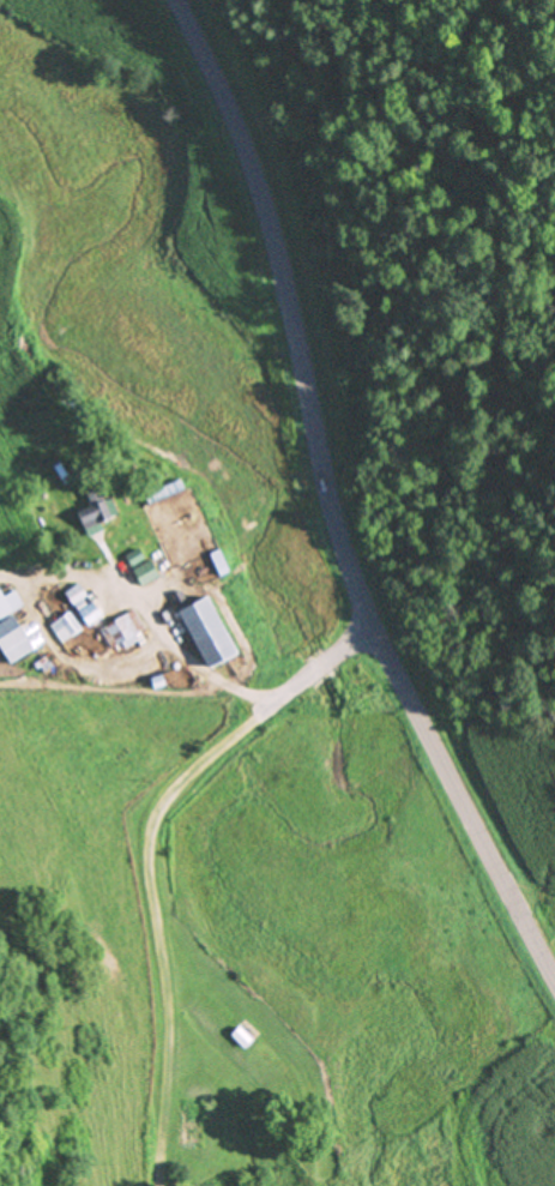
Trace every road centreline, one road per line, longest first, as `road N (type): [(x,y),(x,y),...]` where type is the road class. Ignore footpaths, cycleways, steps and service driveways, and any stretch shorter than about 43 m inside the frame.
road 1 (residential): [(554,980),(374,626),(328,477),(269,217),(178,0)]
road 2 (residential): [(374,626),(255,715)]

